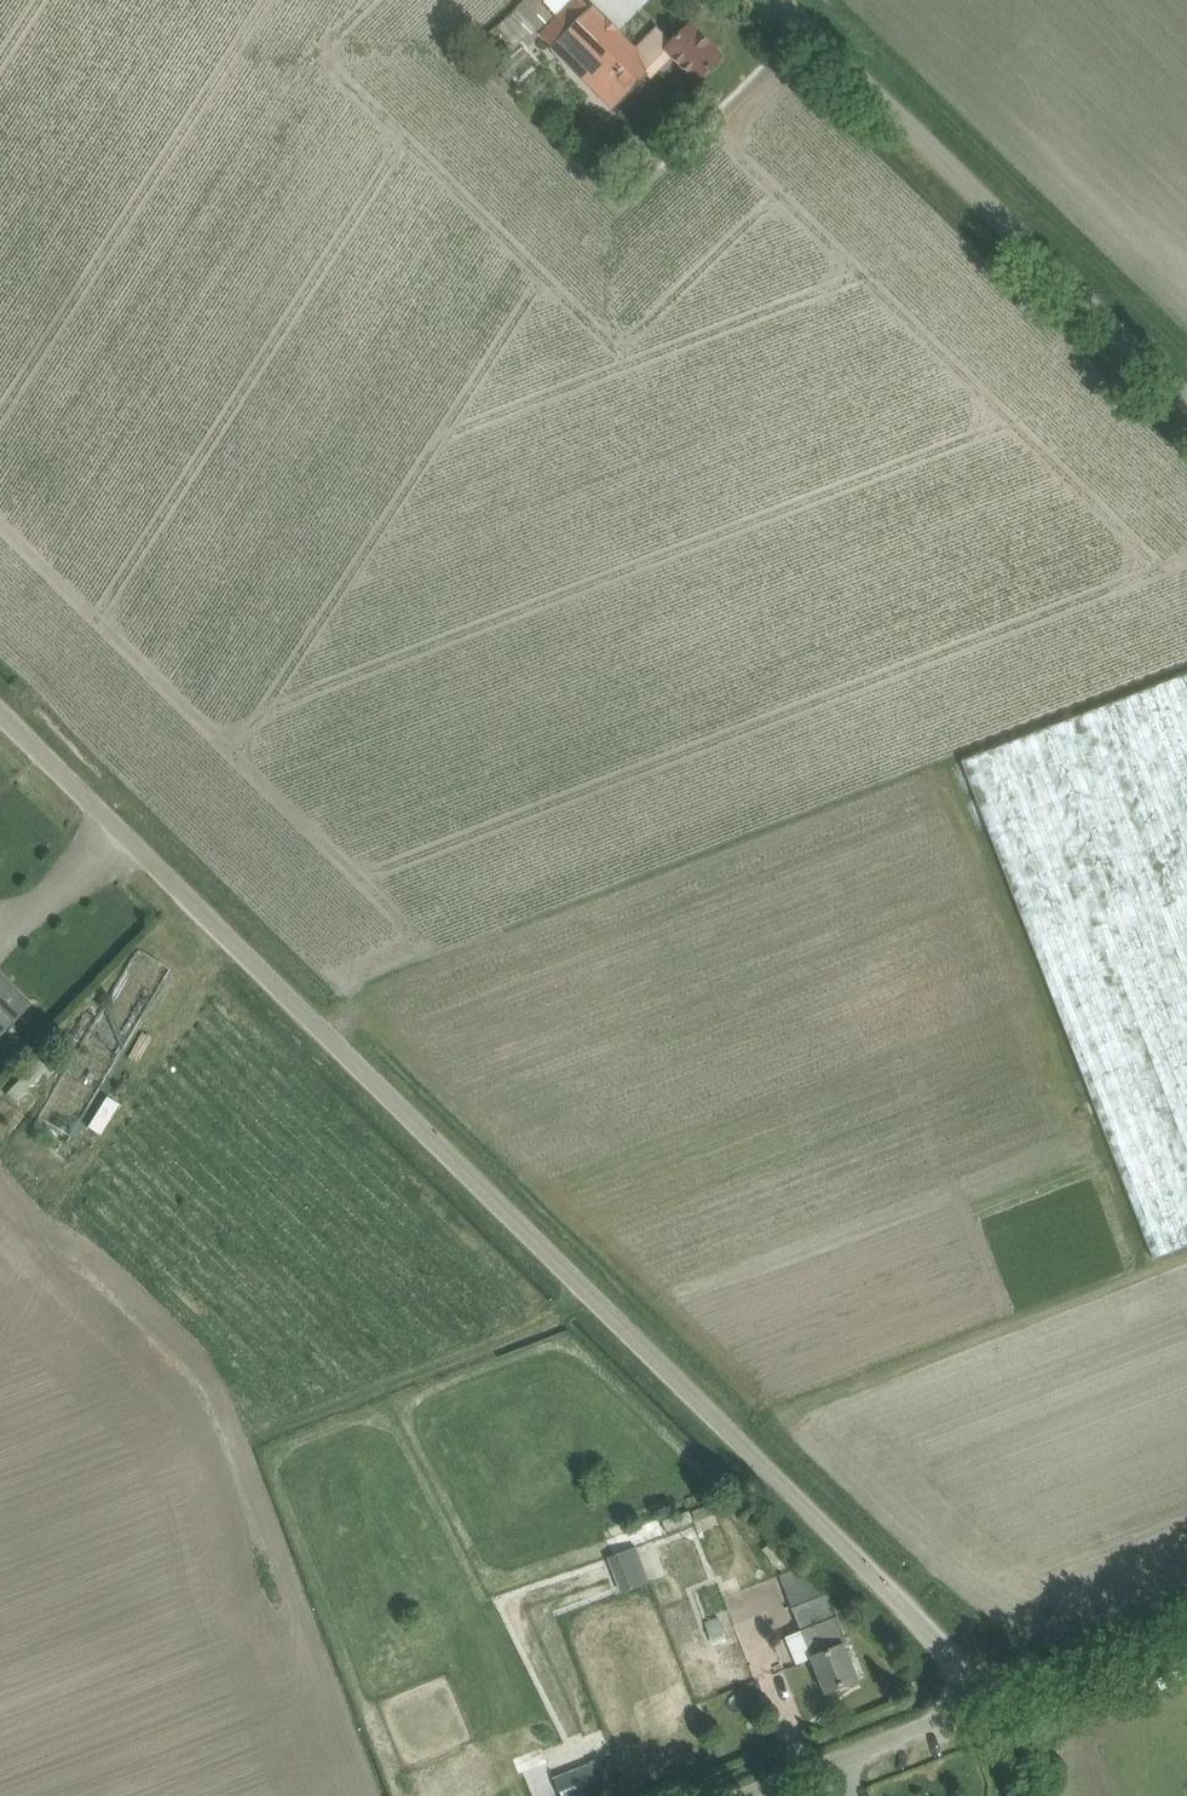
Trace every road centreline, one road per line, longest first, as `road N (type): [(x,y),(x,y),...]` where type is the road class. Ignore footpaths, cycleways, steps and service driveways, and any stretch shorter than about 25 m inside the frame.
road 1 (unclassified): [(981,1702),(966,1666),(0,711)]
road 2 (unclassified): [(1186,410),(768,0)]
road 3 (unclassified): [(742,1795),(981,1702)]
road 4 (unclassified): [(981,1702),(1186,1623)]

